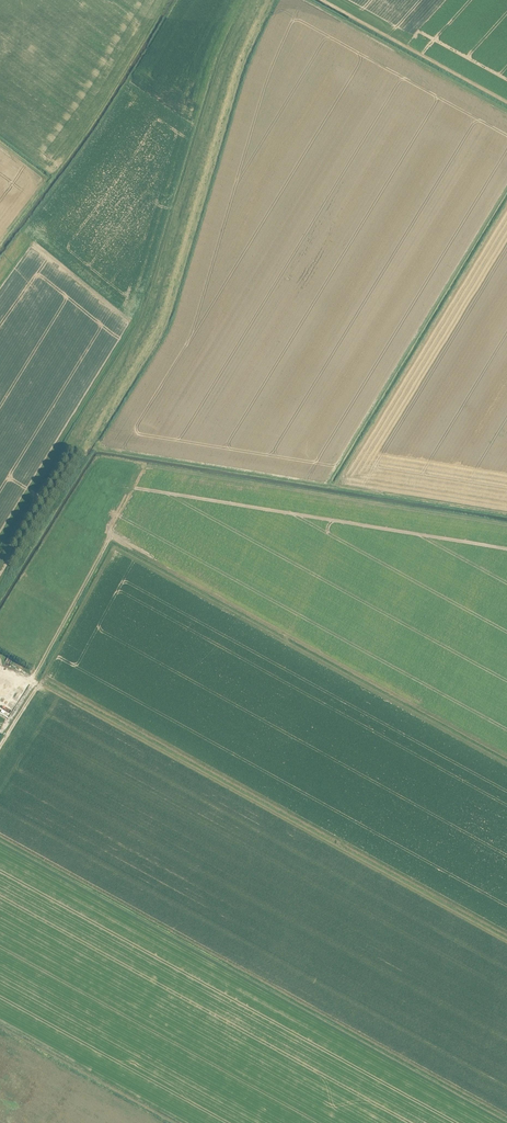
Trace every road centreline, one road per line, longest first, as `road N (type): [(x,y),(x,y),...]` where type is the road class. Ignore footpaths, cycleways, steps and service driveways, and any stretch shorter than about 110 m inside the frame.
road 1 (track): [(506,944),(39,686)]
road 2 (unclassified): [(0,576),(72,457)]

